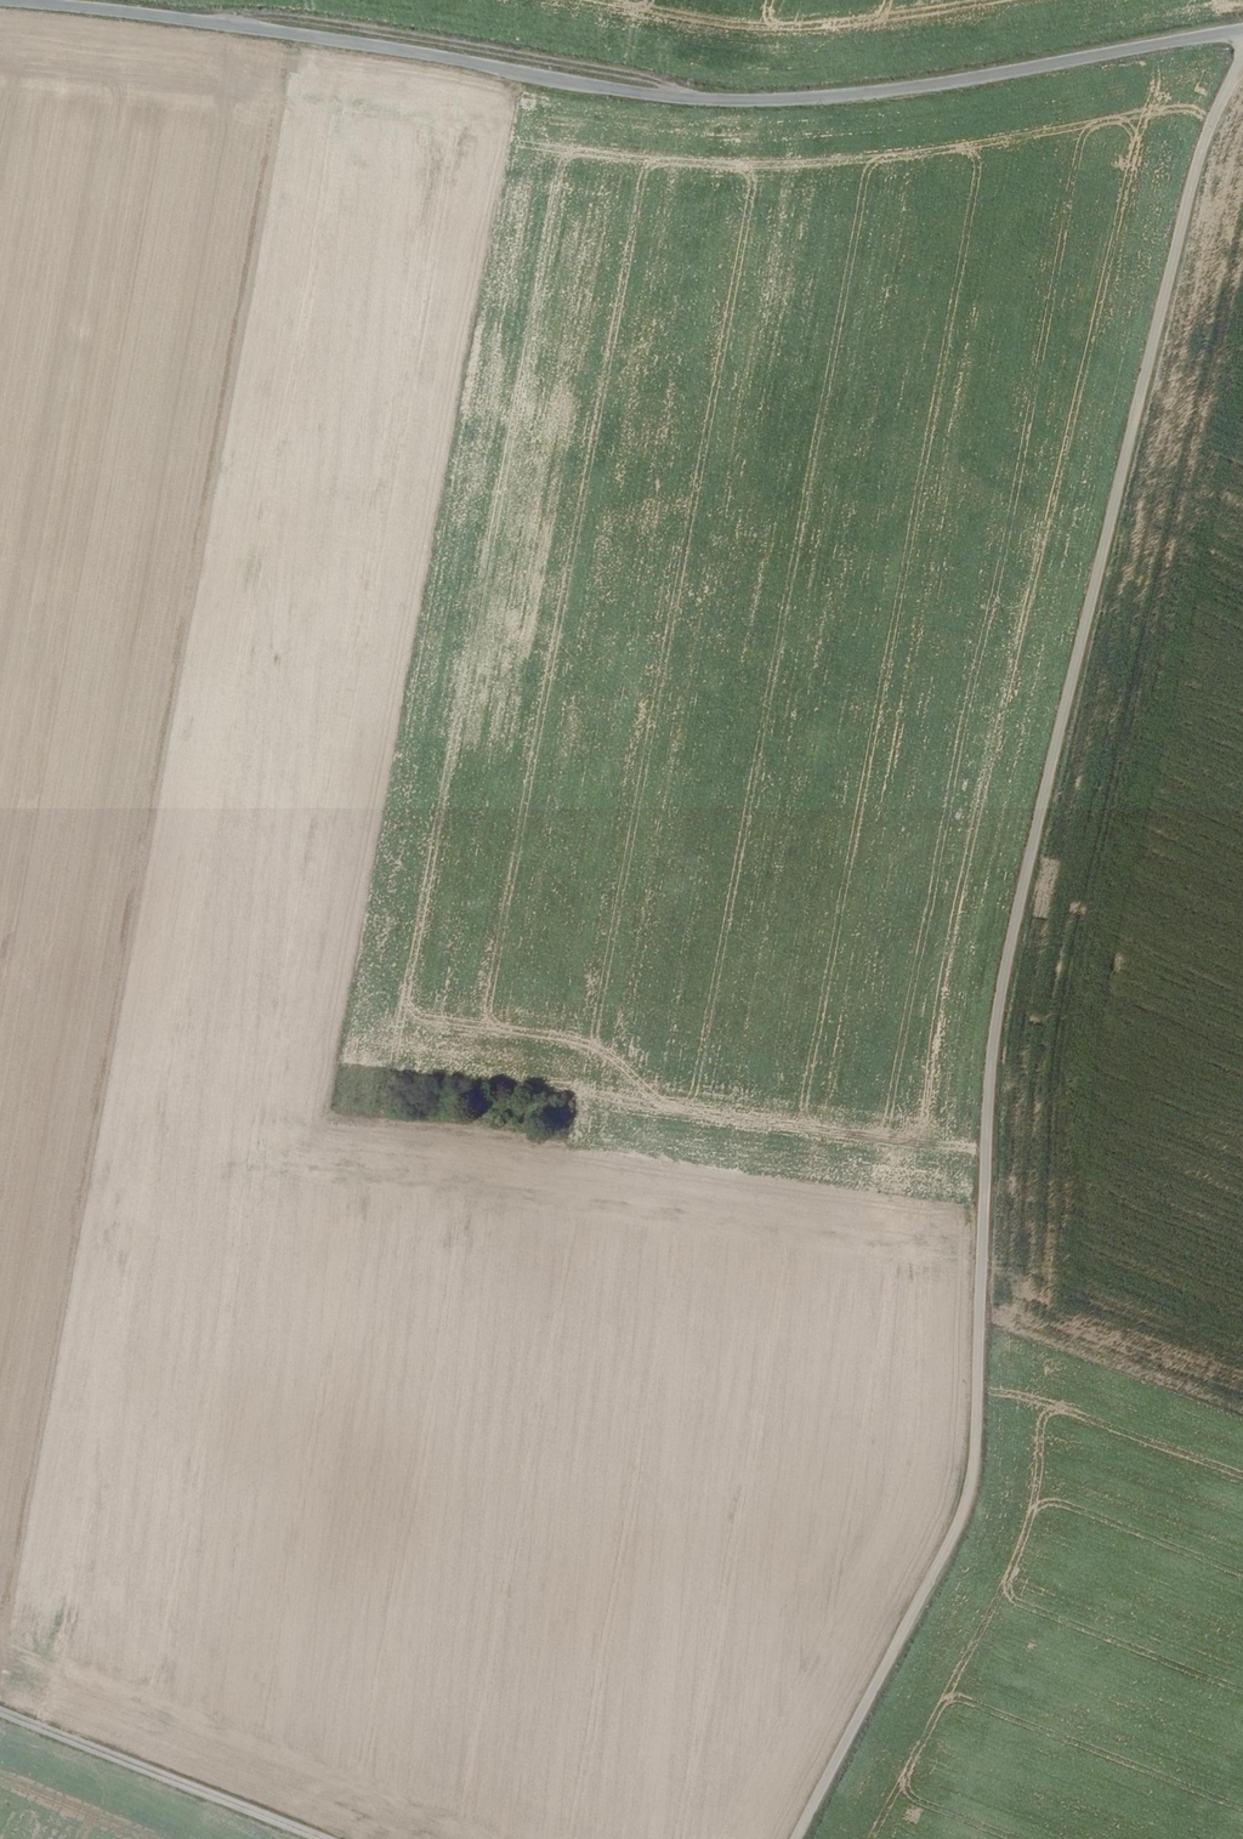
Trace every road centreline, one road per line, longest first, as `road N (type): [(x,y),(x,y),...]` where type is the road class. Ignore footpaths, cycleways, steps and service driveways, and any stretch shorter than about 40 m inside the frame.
road 1 (track): [(1242,51),(1211,117),(1159,305),(1034,846),(998,1045),(971,1484),(794,1838)]
road 2 (unclassified): [(1242,32),(879,94),(732,101),(623,91),(289,33),(6,0)]
road 3 (track): [(337,1838),(0,1706)]

